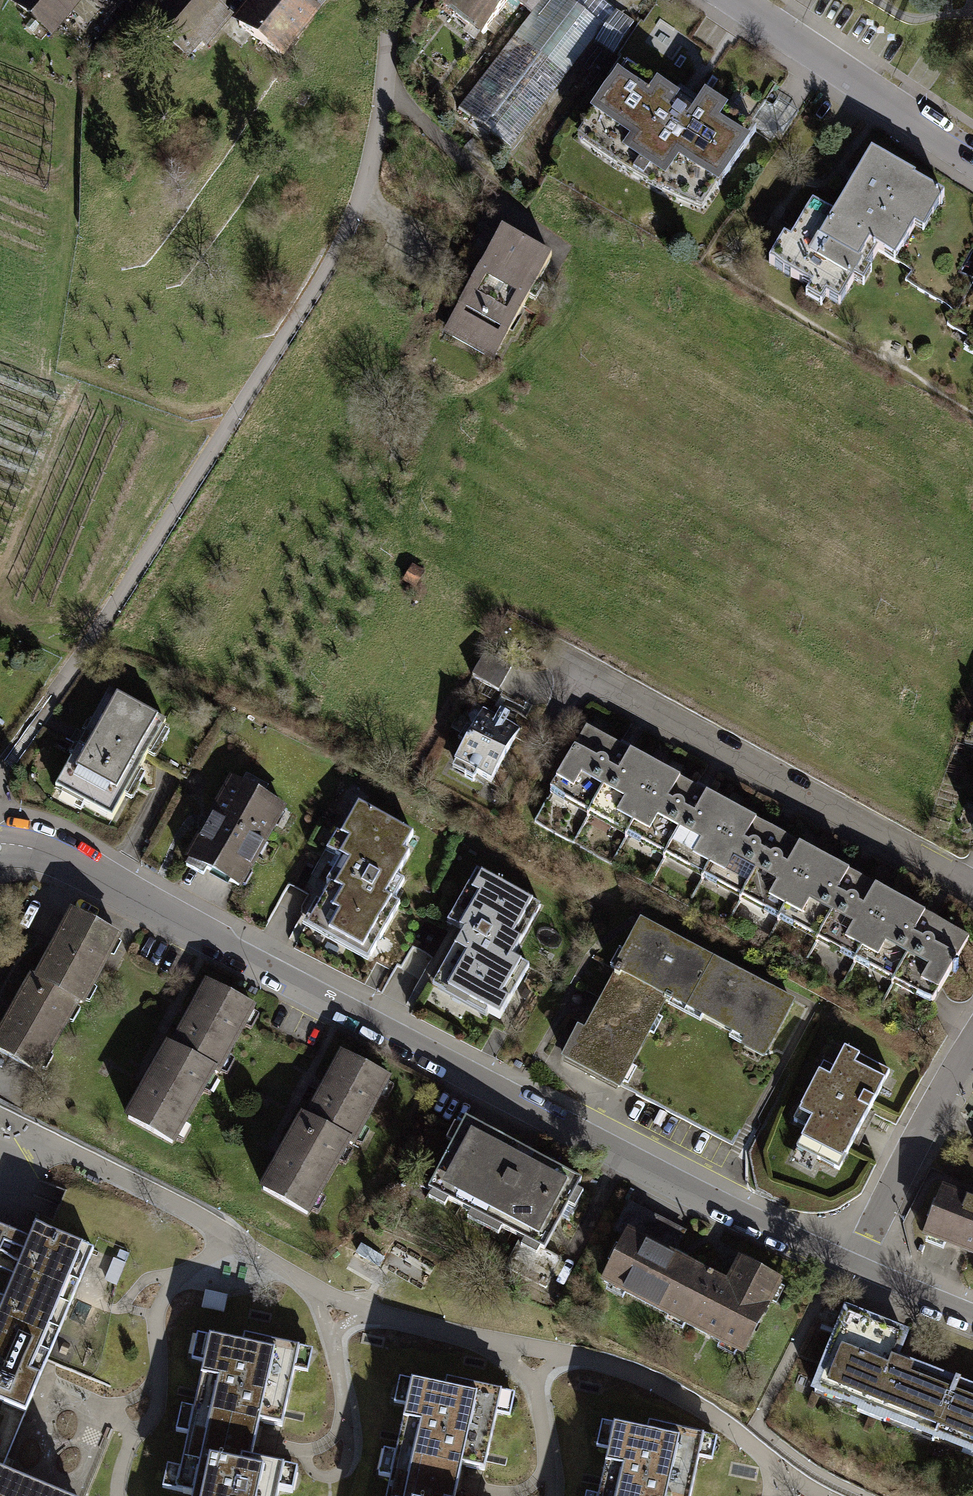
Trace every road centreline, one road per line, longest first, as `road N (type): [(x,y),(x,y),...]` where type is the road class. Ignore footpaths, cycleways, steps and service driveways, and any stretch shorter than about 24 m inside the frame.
road 1 (residential): [(847,1266),(530,1109),(87,870),(50,853),(0,848)]
road 2 (residential): [(972,887),(580,673)]
road 3 (residential): [(972,159),(735,0)]
road 4 (residential): [(847,1266),(972,1032)]
road 5 (residential): [(972,1321),(847,1266)]

